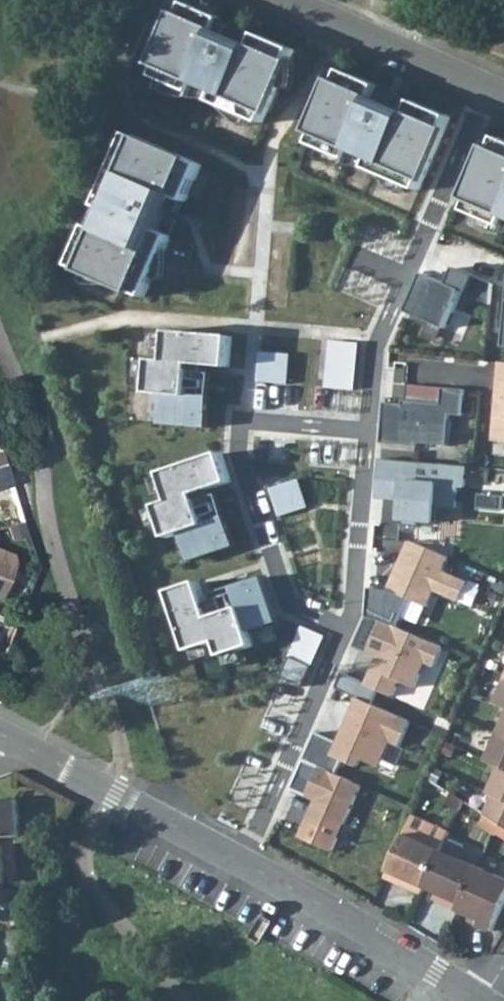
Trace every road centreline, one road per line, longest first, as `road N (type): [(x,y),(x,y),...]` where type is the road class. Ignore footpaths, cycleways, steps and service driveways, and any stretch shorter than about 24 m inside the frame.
road 1 (residential): [(362,432),(236,423),(234,449),(285,608),(340,634)]
road 2 (residential): [(362,432),(369,347),(483,86)]
road 3 (residential): [(483,1000),(238,861)]
road 4 (residential): [(238,861),(0,735)]
road 5 (residential): [(238,861),(340,634)]
road 6 (residential): [(284,0),(483,86)]
road 7 (residential): [(340,634),(362,432)]

